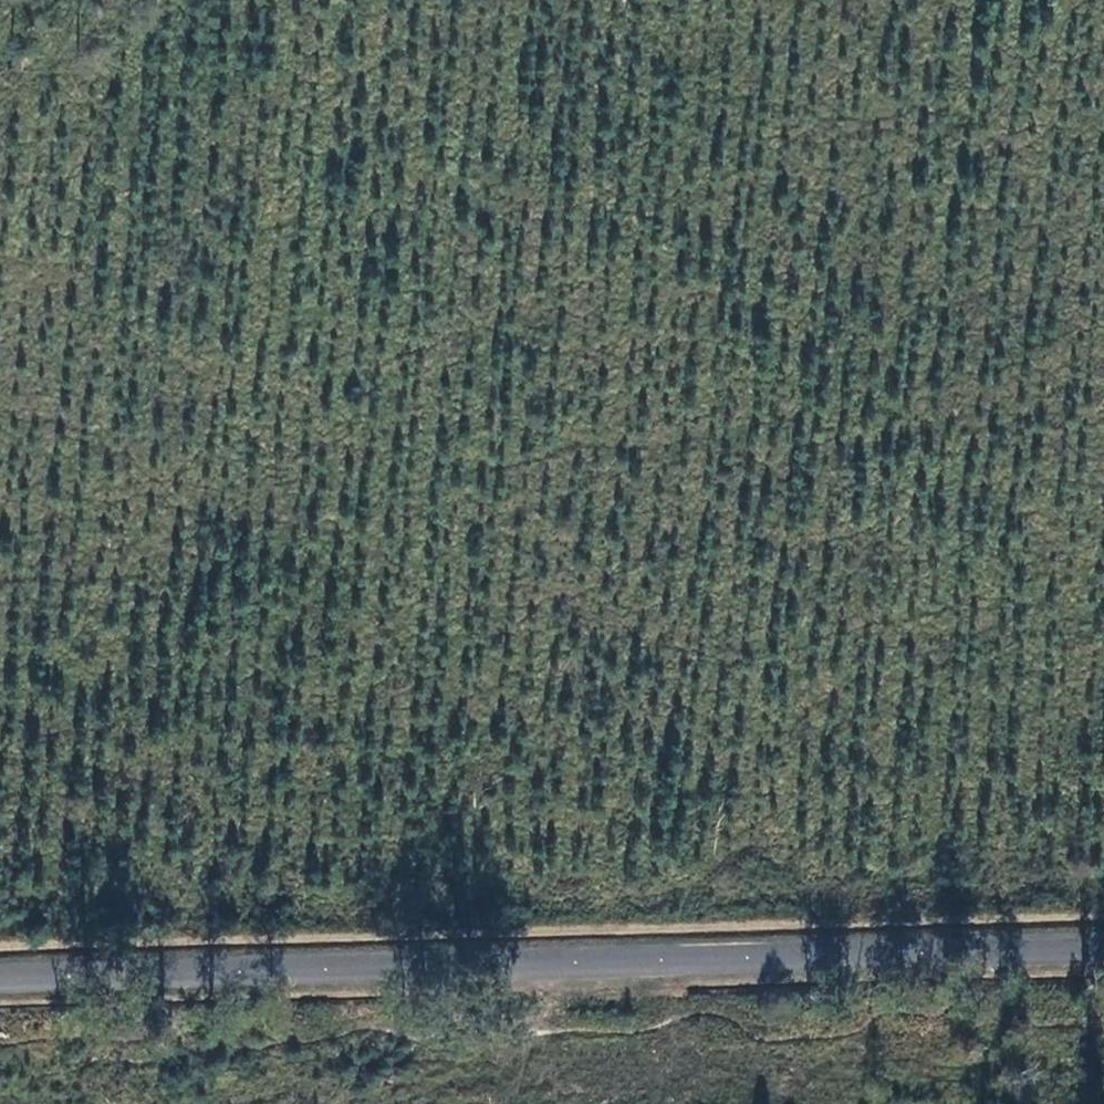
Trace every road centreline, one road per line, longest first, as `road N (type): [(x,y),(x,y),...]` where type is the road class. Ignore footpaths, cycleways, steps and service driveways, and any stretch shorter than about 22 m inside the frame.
road 1 (tertiary): [(1103,949),(0,982)]

